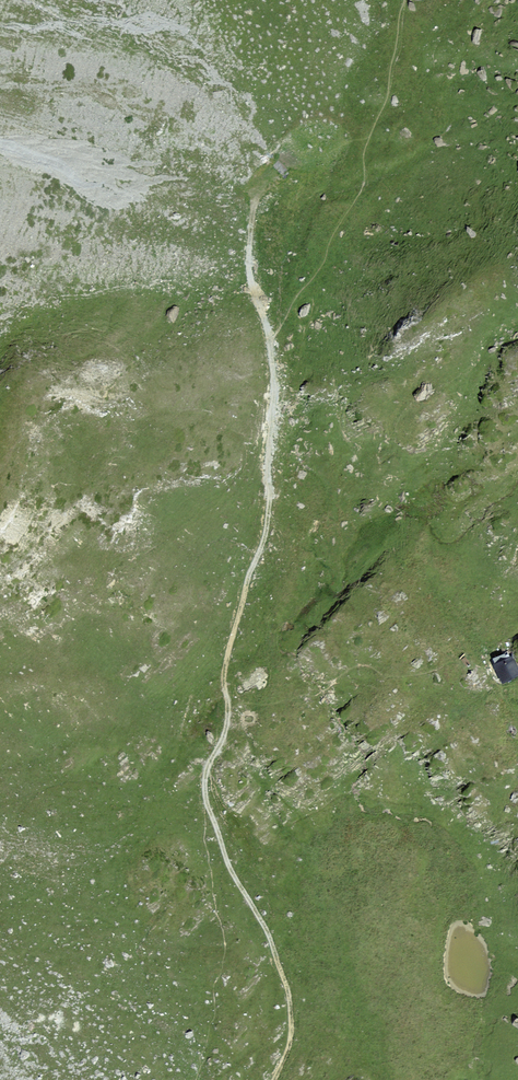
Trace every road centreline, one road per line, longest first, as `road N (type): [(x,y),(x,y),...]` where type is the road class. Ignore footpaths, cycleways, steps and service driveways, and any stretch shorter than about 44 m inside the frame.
road 1 (track): [(270,341),(272,515),(228,655),(229,716),(205,797)]
road 2 (track): [(270,341),(251,271),(258,185)]
road 3 (track): [(271,935),(233,877),(205,797)]
road 4 (track): [(273,1079),(293,1023),(271,935)]

